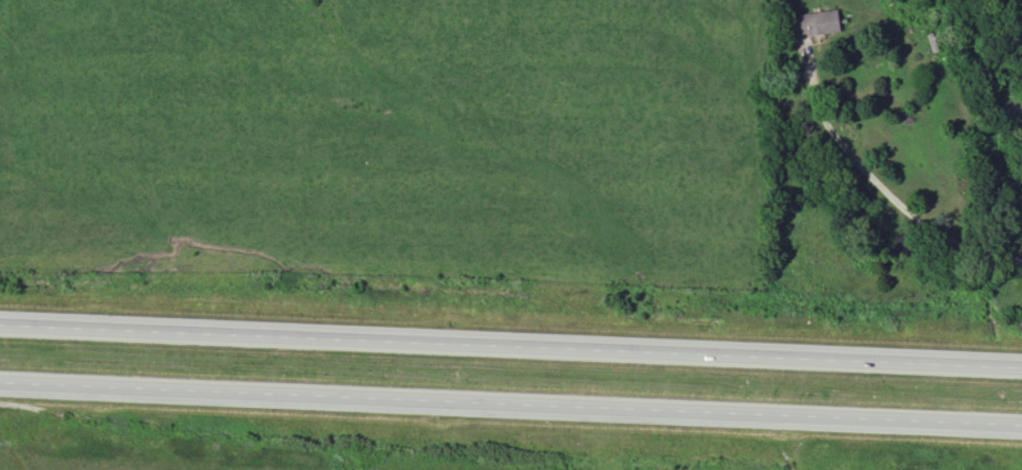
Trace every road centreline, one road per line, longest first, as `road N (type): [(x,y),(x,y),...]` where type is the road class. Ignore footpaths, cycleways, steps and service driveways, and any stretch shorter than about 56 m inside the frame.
road 1 (trunk): [(1021,375),(0,329)]
road 2 (trunk): [(0,390),(1021,432)]

